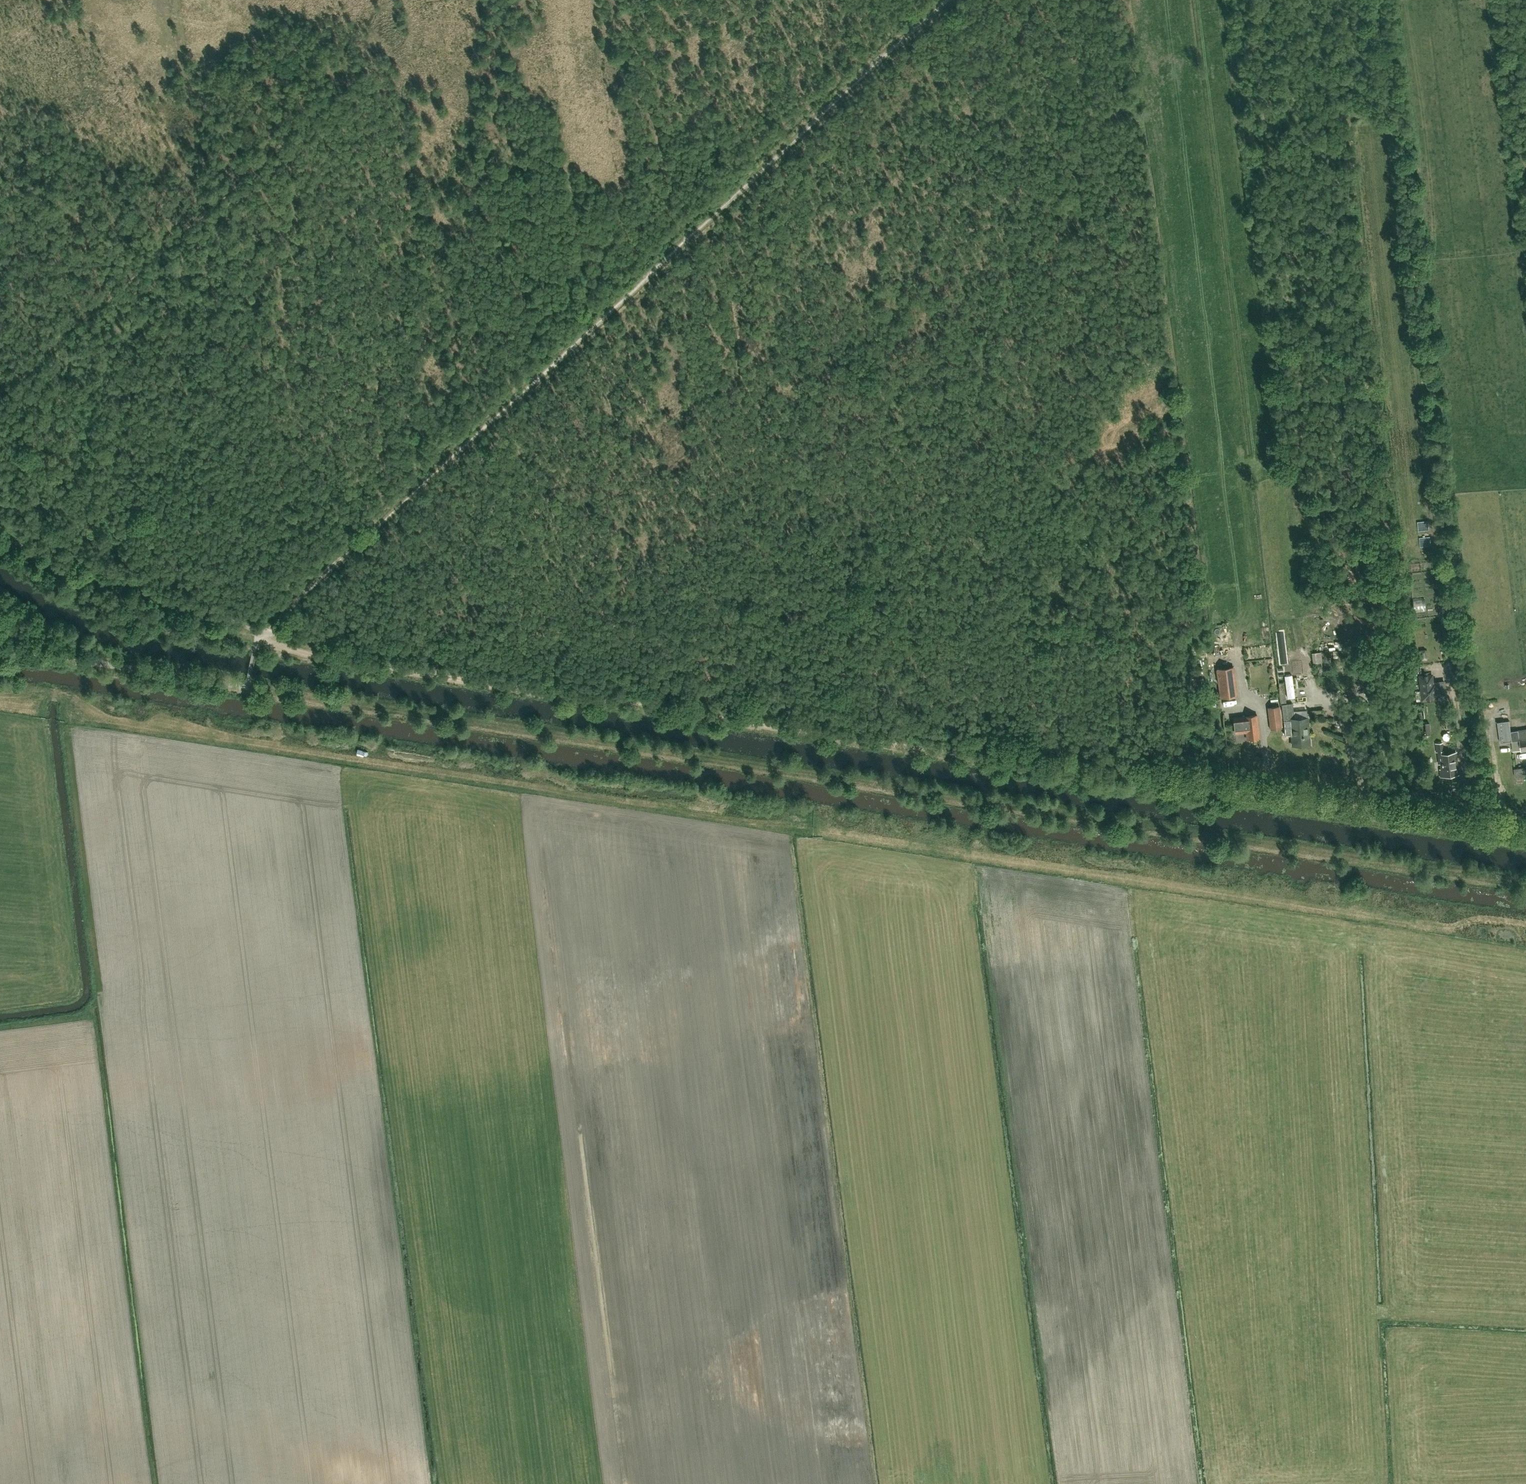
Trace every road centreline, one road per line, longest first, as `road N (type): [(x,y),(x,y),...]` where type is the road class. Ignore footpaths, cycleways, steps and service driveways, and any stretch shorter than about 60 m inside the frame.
road 1 (track): [(1282,799),(326,657),(257,640)]
road 2 (track): [(935,0),(267,631)]
road 3 (track): [(1451,650),(1375,0)]
road 4 (unclassified): [(1525,839),(1282,799)]
road 5 (track): [(95,662),(236,686),(249,679)]

